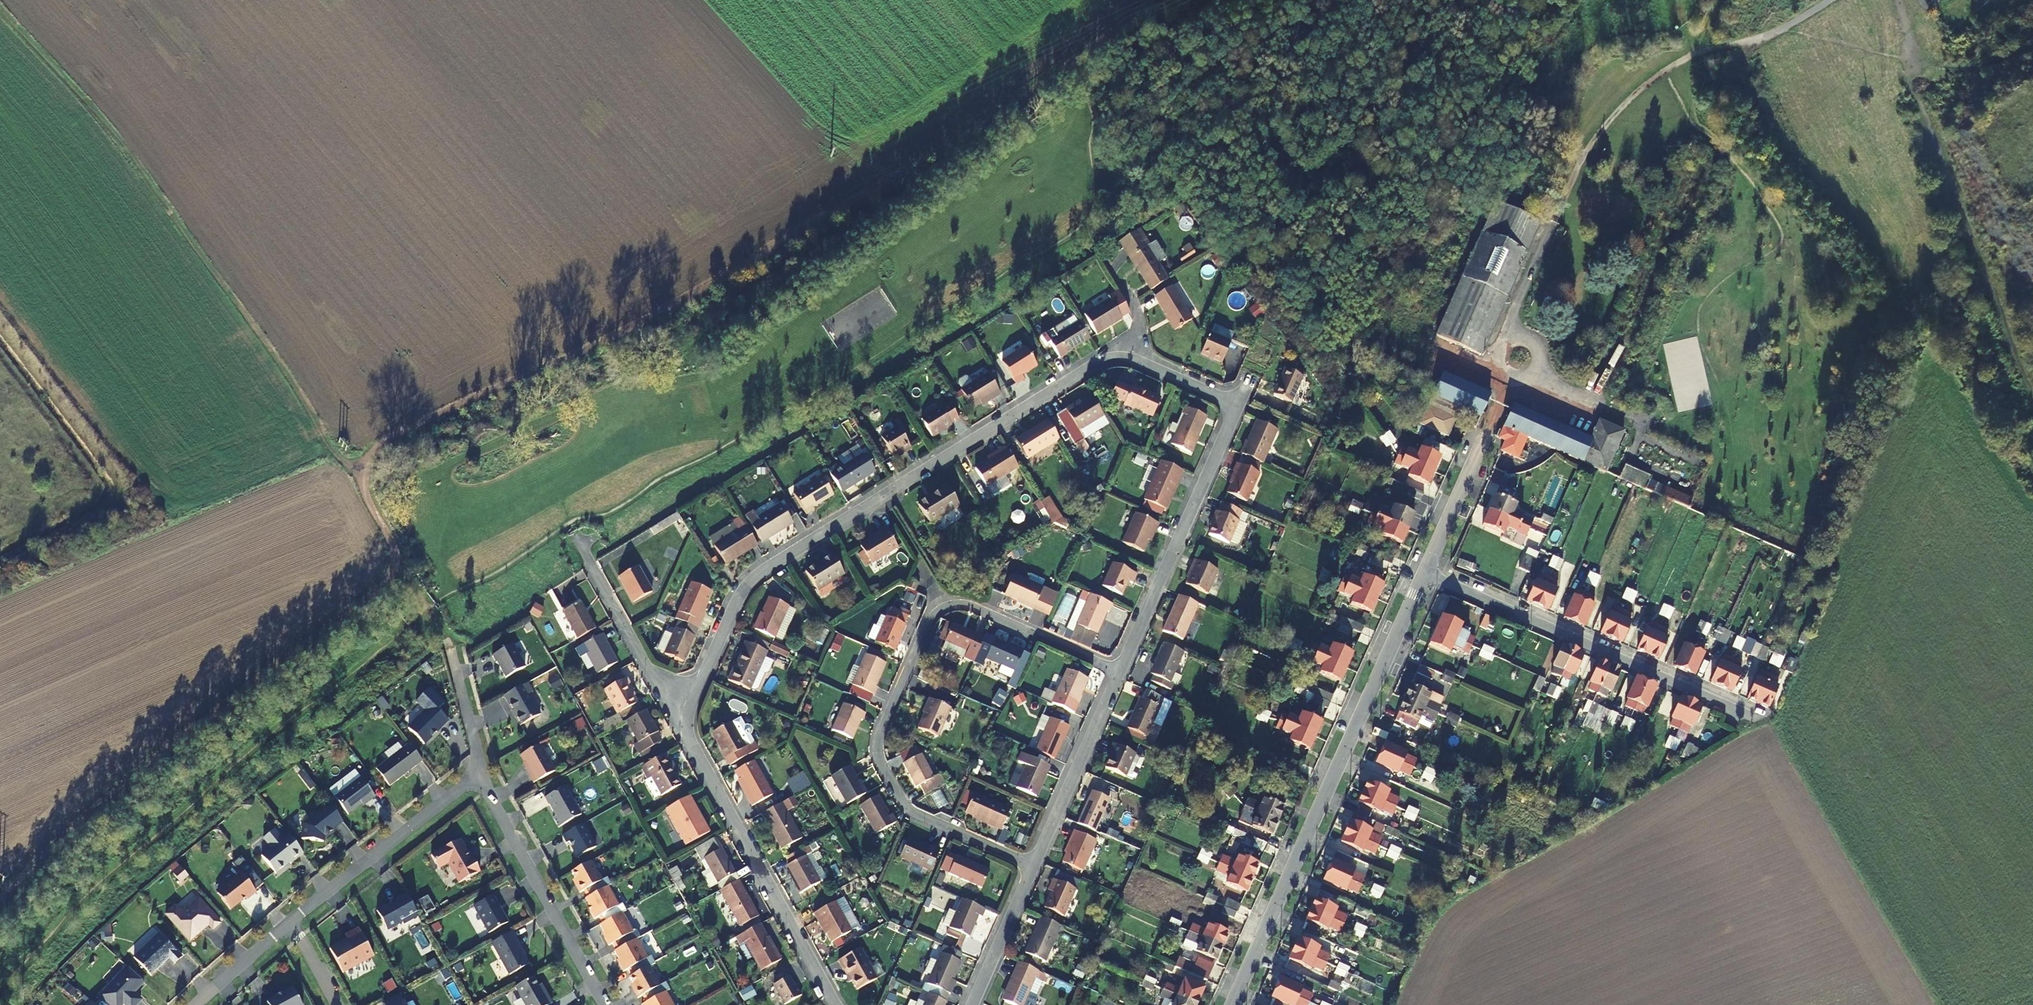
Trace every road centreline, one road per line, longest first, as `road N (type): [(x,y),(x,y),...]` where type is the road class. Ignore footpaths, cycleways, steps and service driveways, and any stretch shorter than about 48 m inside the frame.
road 1 (track): [(398,567),(351,468),(393,438),(714,285),(1076,56),(1149,0)]
road 2 (residential): [(1116,673),(1236,413),(1226,395),(1124,357),(1086,364),(745,582),(691,718)]
road 3 (track): [(351,468),(323,441),(97,111),(3,0)]
road 4 (residential): [(1029,871),(906,807),(881,762),(878,740),(930,619),(946,606),(969,605),(1116,673)]
road 5 (track): [(0,901),(118,788),(398,567)]
road 6 (residential): [(1425,572),(1233,1004)]
road 7 (residential): [(1425,572),(1755,718)]
road 8 (residential): [(836,1004),(688,739),(691,718)]
road 9 (track): [(1696,175),(1588,413)]
road 10 (residential): [(482,778),(606,1004)]
road 11 (residential): [(293,923),(462,786),(482,778)]
road 12 (residential): [(691,718),(665,688),(570,522)]
road 13 (residential): [(1029,871),(1116,673)]
road 14 (residential): [(1496,404),(1425,572)]
road 15 (residential): [(971,1004),(1029,871)]
road 16 (residential): [(482,778),(451,650)]
road 17 (residential): [(195,1004),(293,923)]

